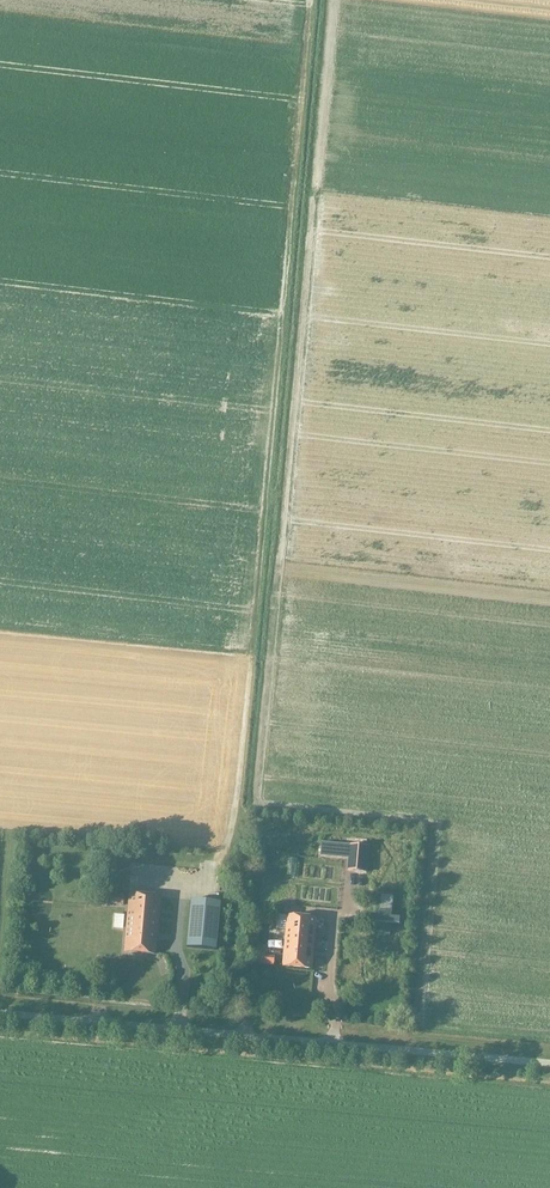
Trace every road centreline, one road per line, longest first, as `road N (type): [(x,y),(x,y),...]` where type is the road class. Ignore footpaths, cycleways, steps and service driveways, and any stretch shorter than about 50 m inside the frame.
road 1 (unclassified): [(549,1064),(0,1013)]

